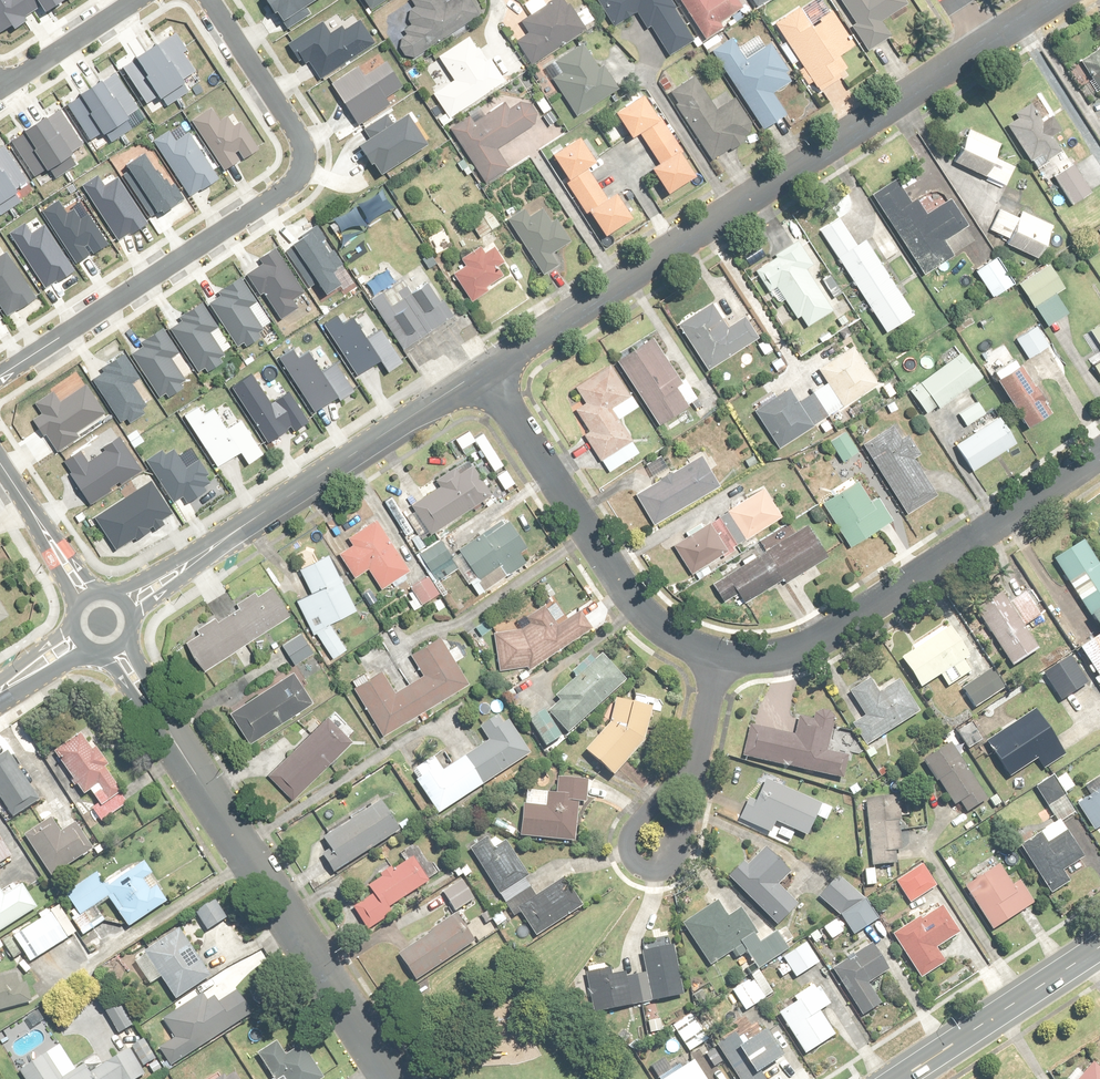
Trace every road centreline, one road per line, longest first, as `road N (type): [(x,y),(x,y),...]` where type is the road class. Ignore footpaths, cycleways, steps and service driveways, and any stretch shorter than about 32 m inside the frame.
road 1 (tertiary): [(489,371),(990,42)]
road 2 (residential): [(0,383),(306,175),(306,143),(209,0)]
road 3 (residential): [(116,649),(397,1078)]
road 4 (residential): [(718,655),(786,654),(820,638),(1099,453)]
road 5 (tertiary): [(127,605),(489,371)]
road 6 (residential): [(489,371),(619,583),(662,628),(718,655)]
road 7 (secondary): [(1099,949),(902,1078)]
road 8 (residential): [(657,859),(673,836),(718,655)]
road 9 (residential): [(139,0),(0,90)]
road 10 (residential): [(84,599),(0,462)]

